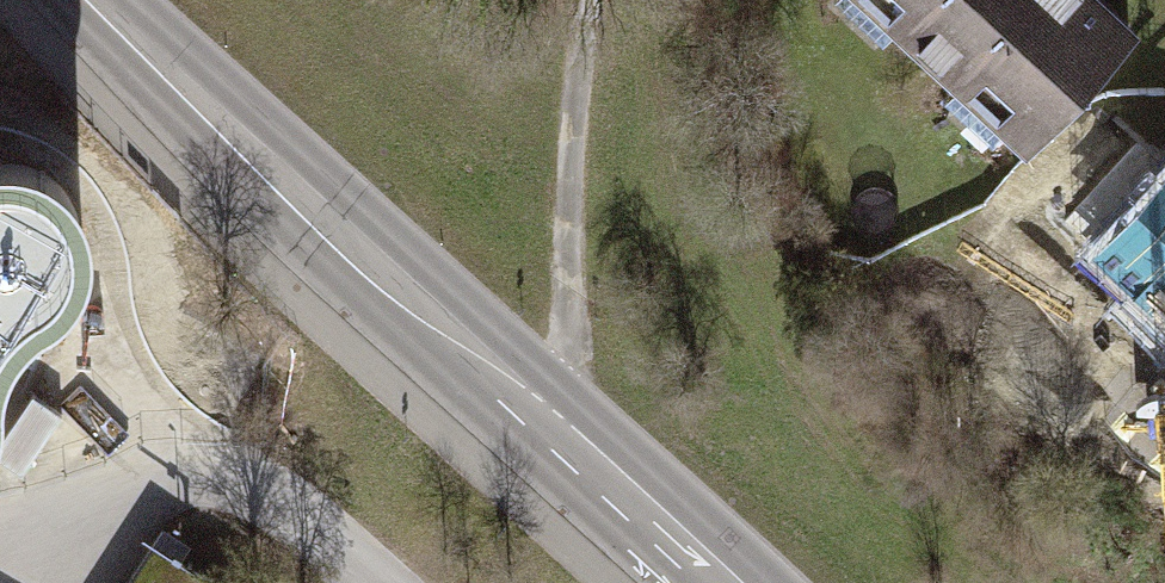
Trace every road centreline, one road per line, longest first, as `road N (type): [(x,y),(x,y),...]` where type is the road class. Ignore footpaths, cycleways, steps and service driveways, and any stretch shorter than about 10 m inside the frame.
road 1 (tertiary): [(709,582),(86,0)]
road 2 (track): [(556,439),(588,35),(600,0)]

